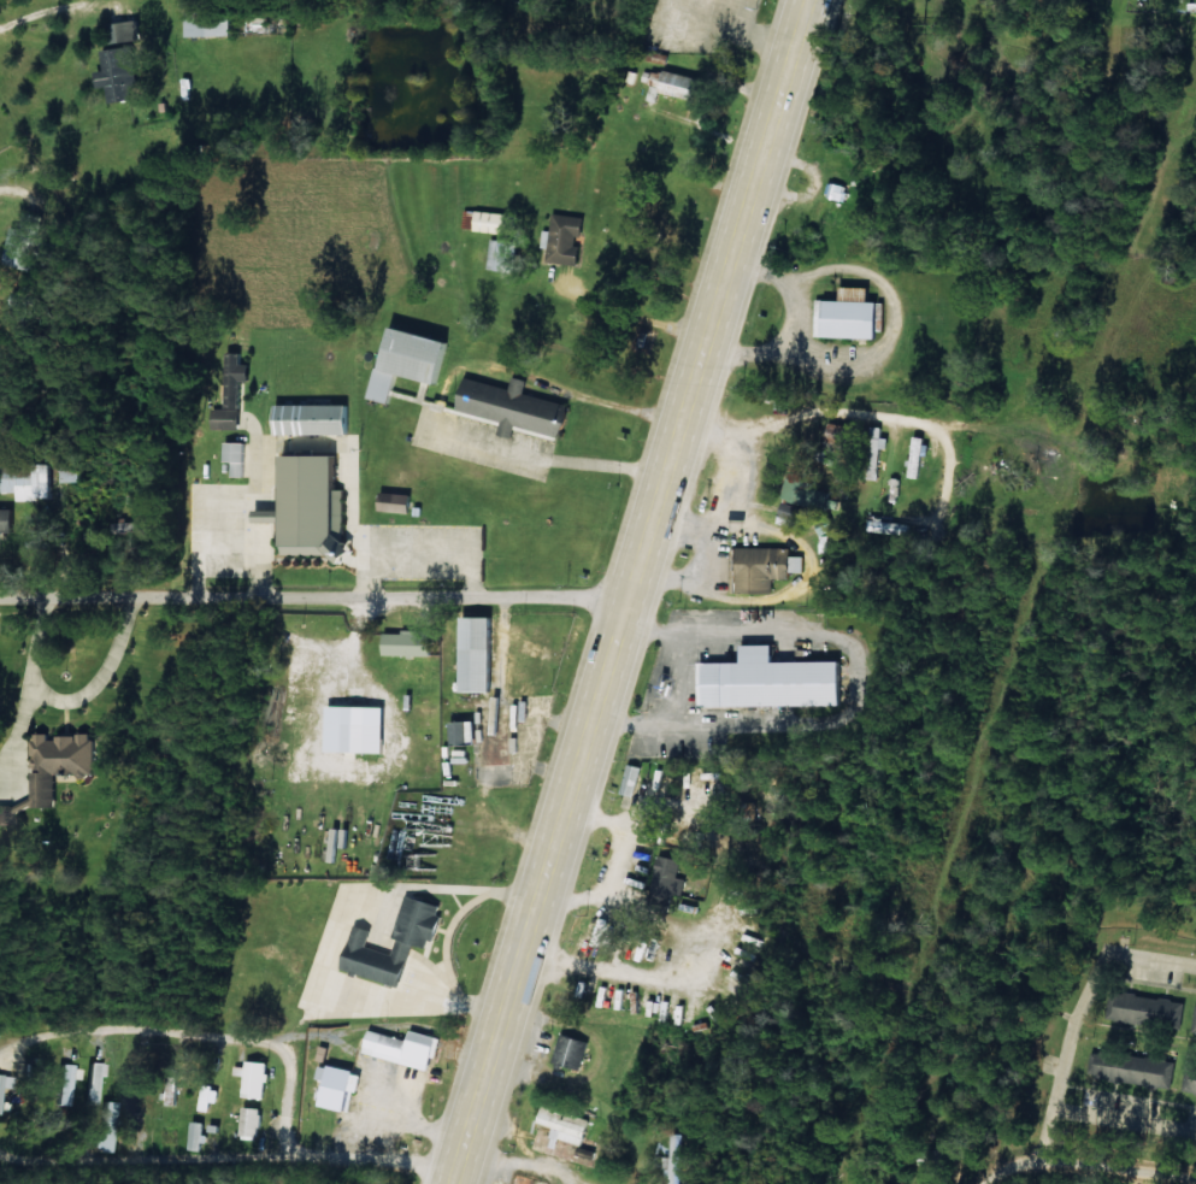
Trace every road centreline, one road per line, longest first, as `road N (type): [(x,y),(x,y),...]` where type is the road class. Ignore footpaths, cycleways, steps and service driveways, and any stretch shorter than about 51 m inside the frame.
road 1 (trunk): [(453,1183),(766,149)]
road 2 (residential): [(0,591),(630,594)]
road 3 (trunk): [(766,149),(811,0)]

